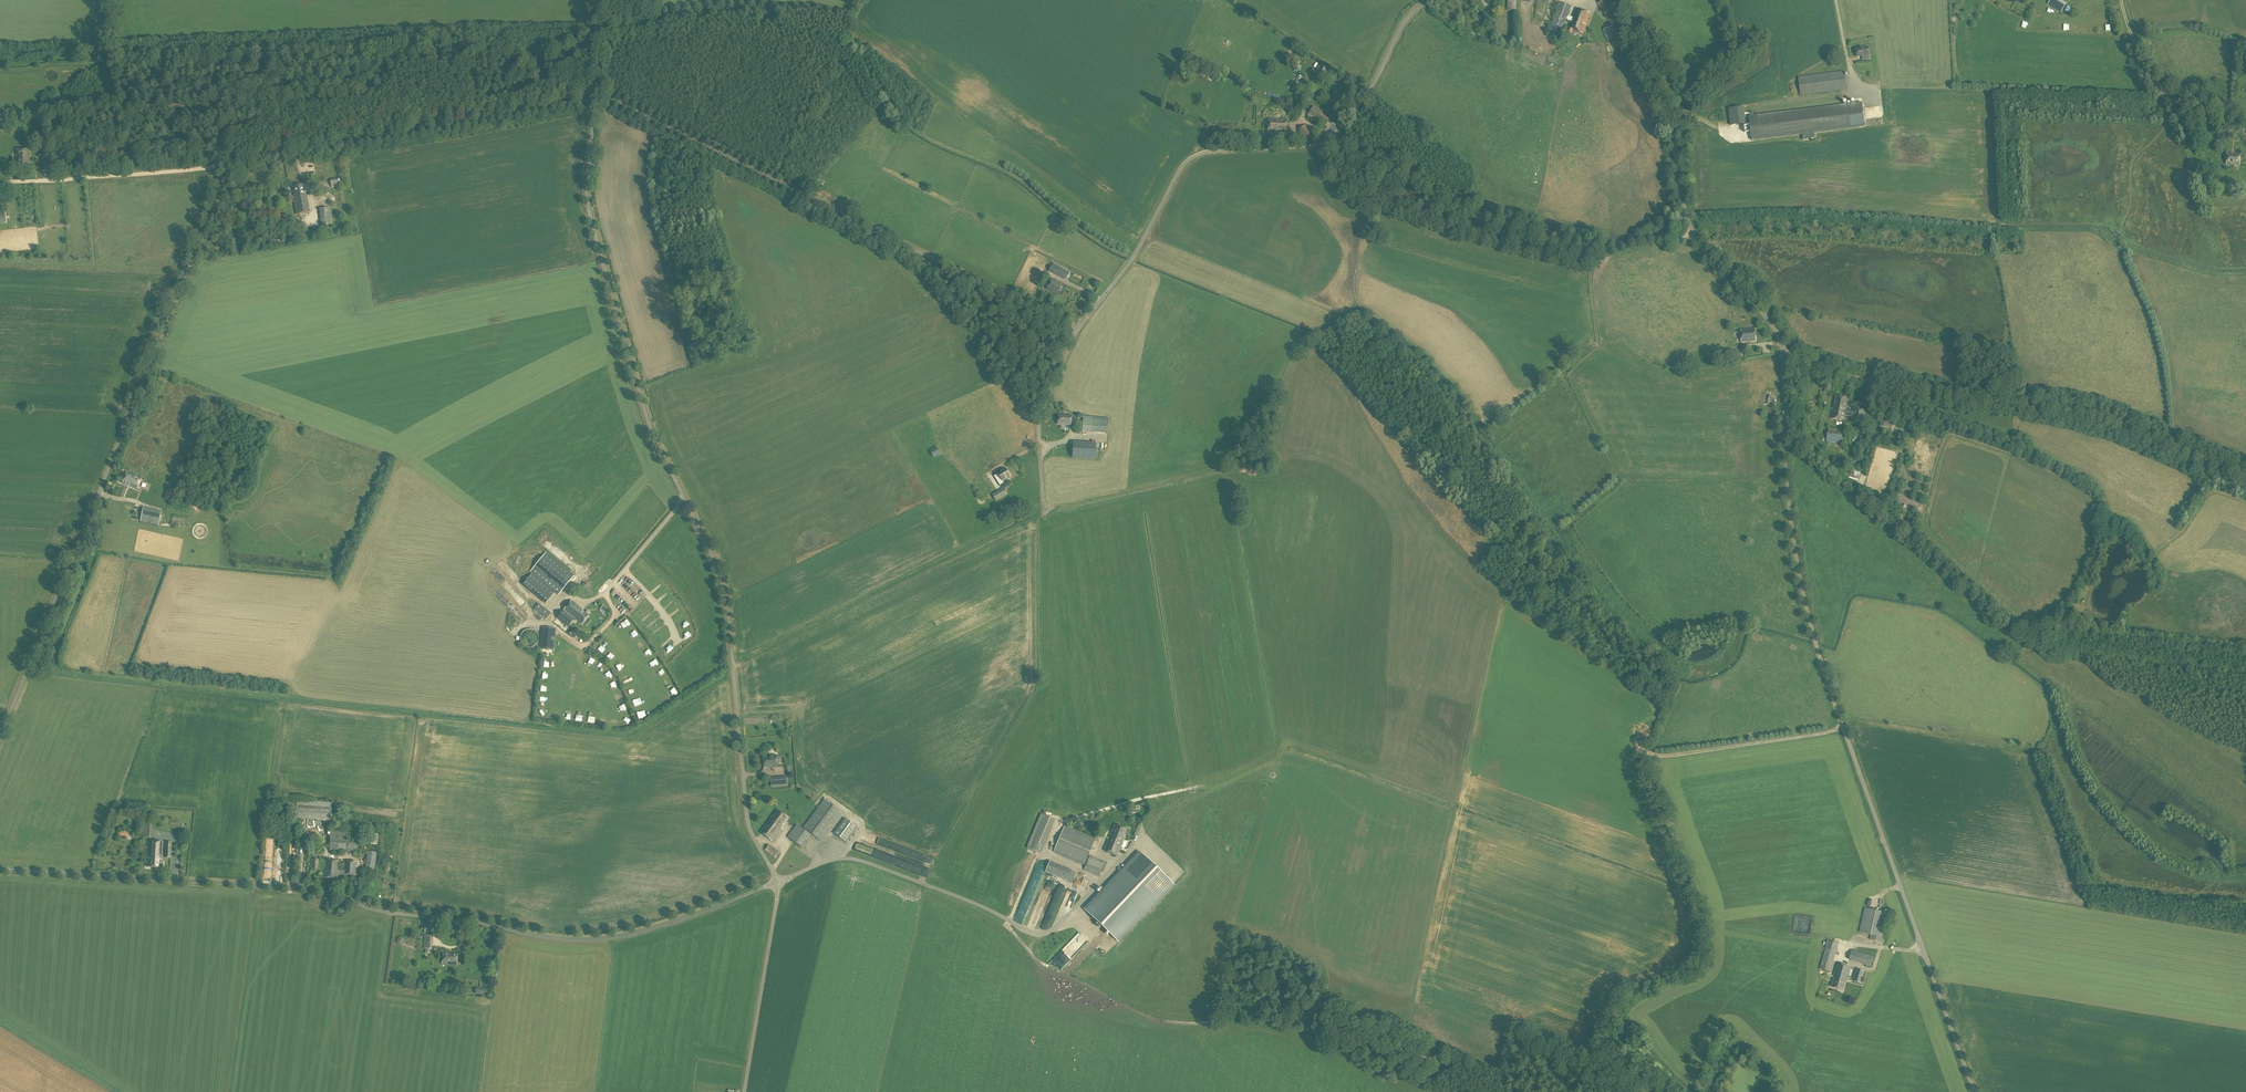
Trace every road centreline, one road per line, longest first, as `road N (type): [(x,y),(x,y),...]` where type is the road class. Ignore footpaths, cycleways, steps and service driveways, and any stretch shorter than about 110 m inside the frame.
road 1 (unclassified): [(1974,1091),(1819,656),(1789,501),(1780,340),(1693,234),(1669,122),(1610,0)]
road 2 (unclassified): [(0,726),(231,164),(596,95)]
road 3 (unclassified): [(776,883),(748,823),(723,575),(641,408),(588,205),(596,95)]
road 4 (unclassified): [(0,867),(309,890),(402,915),(596,940),(776,883)]
road 5 (unclassified): [(1078,330),(596,95)]
road 6 (unclassified): [(1078,330),(1135,254),(1187,160),(1328,139),(1369,91),(1405,23),(1432,0)]
road 7 (track): [(1335,133),(1476,212),(1607,251),(1693,234)]
road 8 (track): [(2169,442),(2083,411),(1873,380)]
road 9 (unclassified): [(776,883),(847,858),(1005,918)]
road 10 (track): [(0,182),(231,164)]
road 11 (unclassified): [(1074,502),(1044,509),(1038,439),(1041,411),(1078,330)]
road 12 (unclassified): [(740,1091),(776,883)]
road 13 (track): [(933,258),(1039,418)]
road 14 (track): [(2169,93),(2204,199),(2245,201)]

